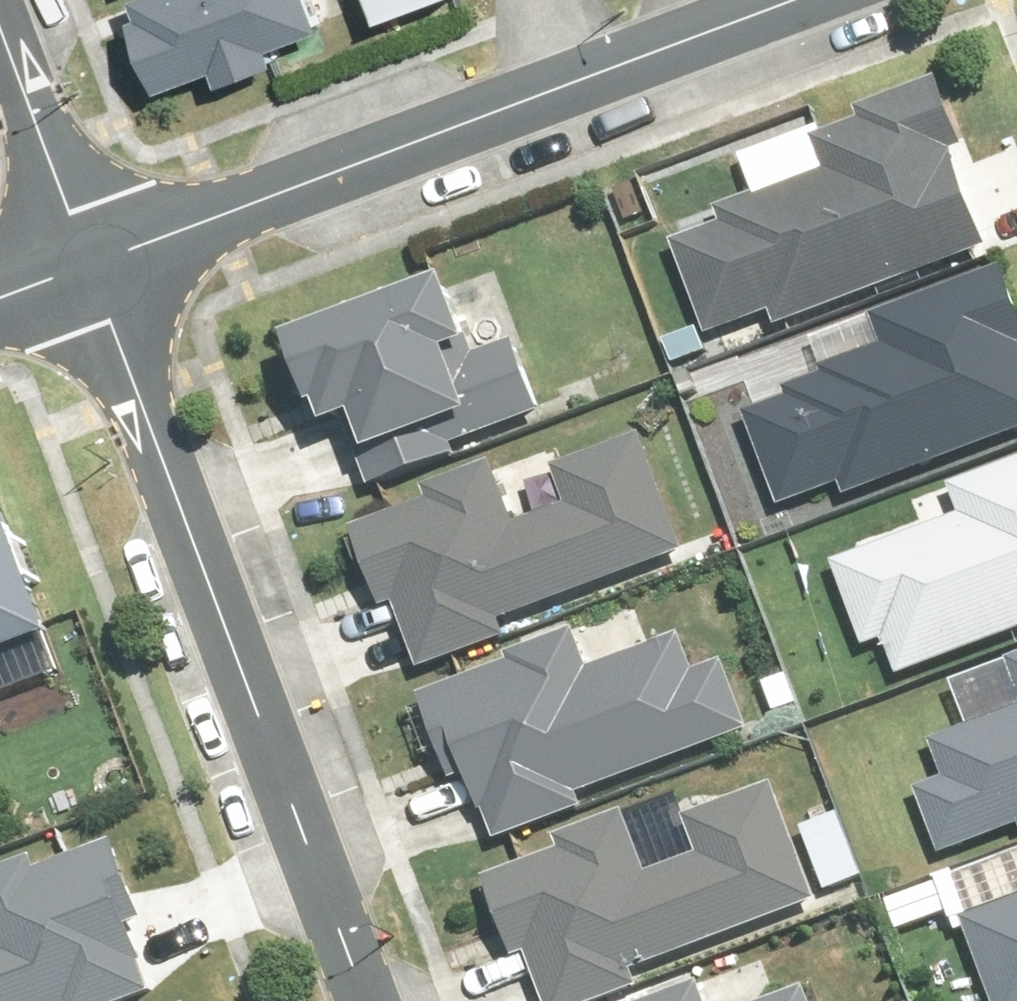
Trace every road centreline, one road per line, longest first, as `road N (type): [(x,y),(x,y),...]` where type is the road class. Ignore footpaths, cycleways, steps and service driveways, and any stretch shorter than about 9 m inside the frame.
road 1 (residential): [(97,274),(368,1000)]
road 2 (residential): [(97,274),(577,90)]
road 3 (residential): [(0,6),(97,274)]
road 4 (residential): [(577,90),(824,0)]

